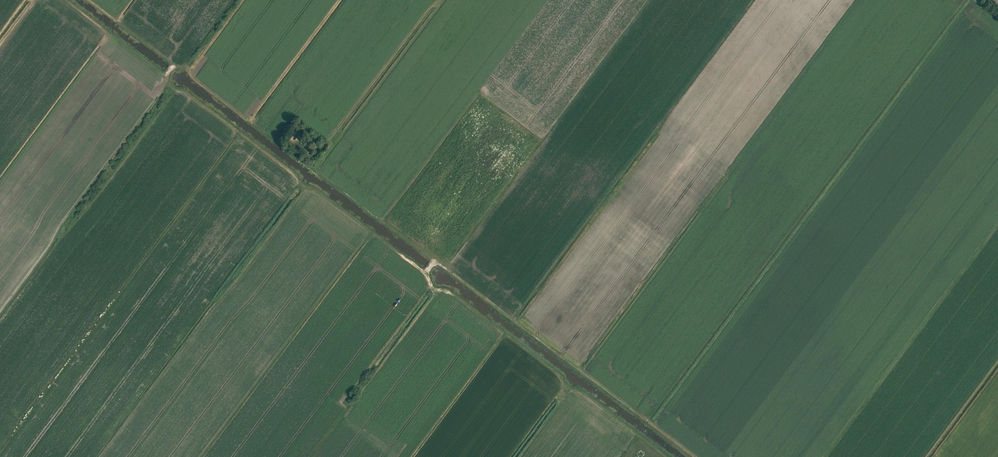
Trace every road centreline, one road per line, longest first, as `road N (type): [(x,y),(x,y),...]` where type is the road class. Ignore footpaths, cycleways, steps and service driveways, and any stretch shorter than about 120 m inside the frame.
road 1 (track): [(441,0),(328,143)]

